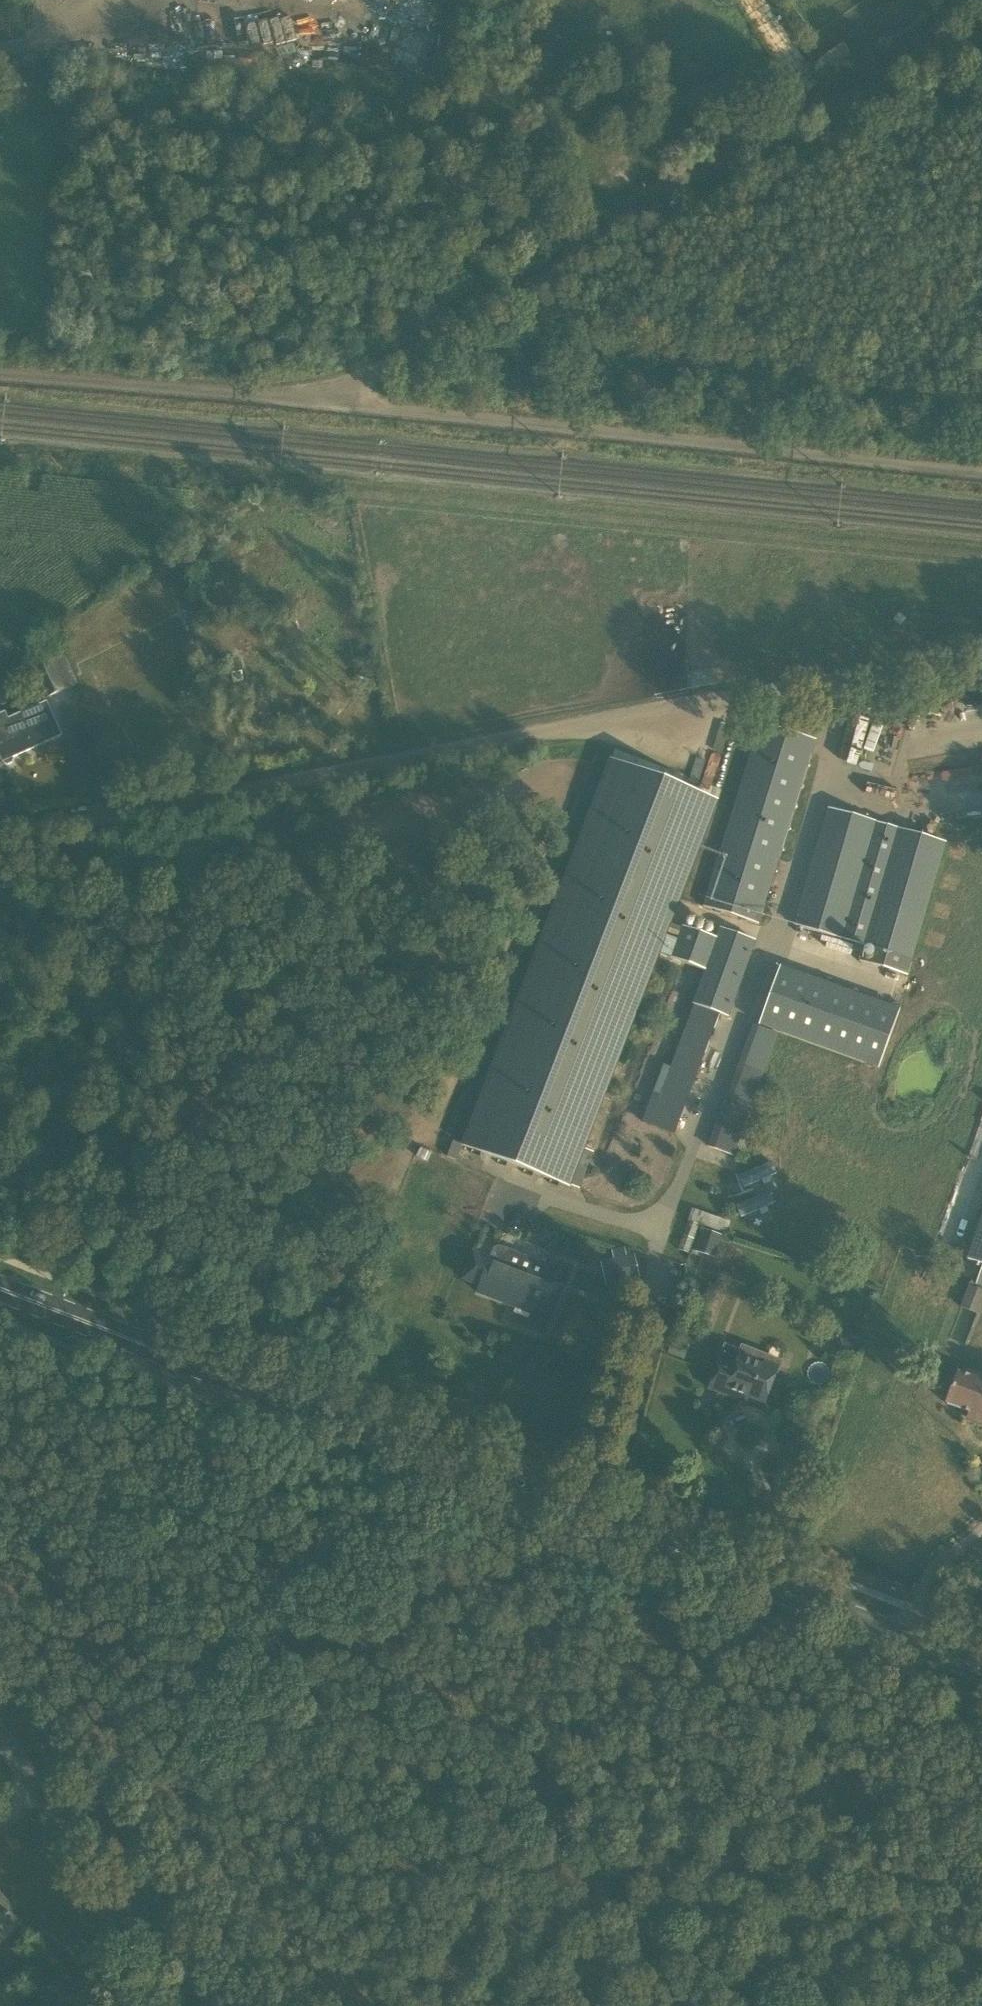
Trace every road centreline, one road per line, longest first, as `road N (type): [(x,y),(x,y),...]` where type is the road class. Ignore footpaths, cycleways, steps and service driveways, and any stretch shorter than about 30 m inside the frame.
road 1 (primary): [(981,1674),(0,1287)]
road 2 (unclassified): [(0,828),(665,710),(981,664)]
road 3 (track): [(319,400),(496,303),(966,0)]
road 4 (track): [(981,473),(319,400)]
road 5 (tertiary): [(218,2005),(0,1739)]
road 6 (track): [(319,400),(0,372)]

